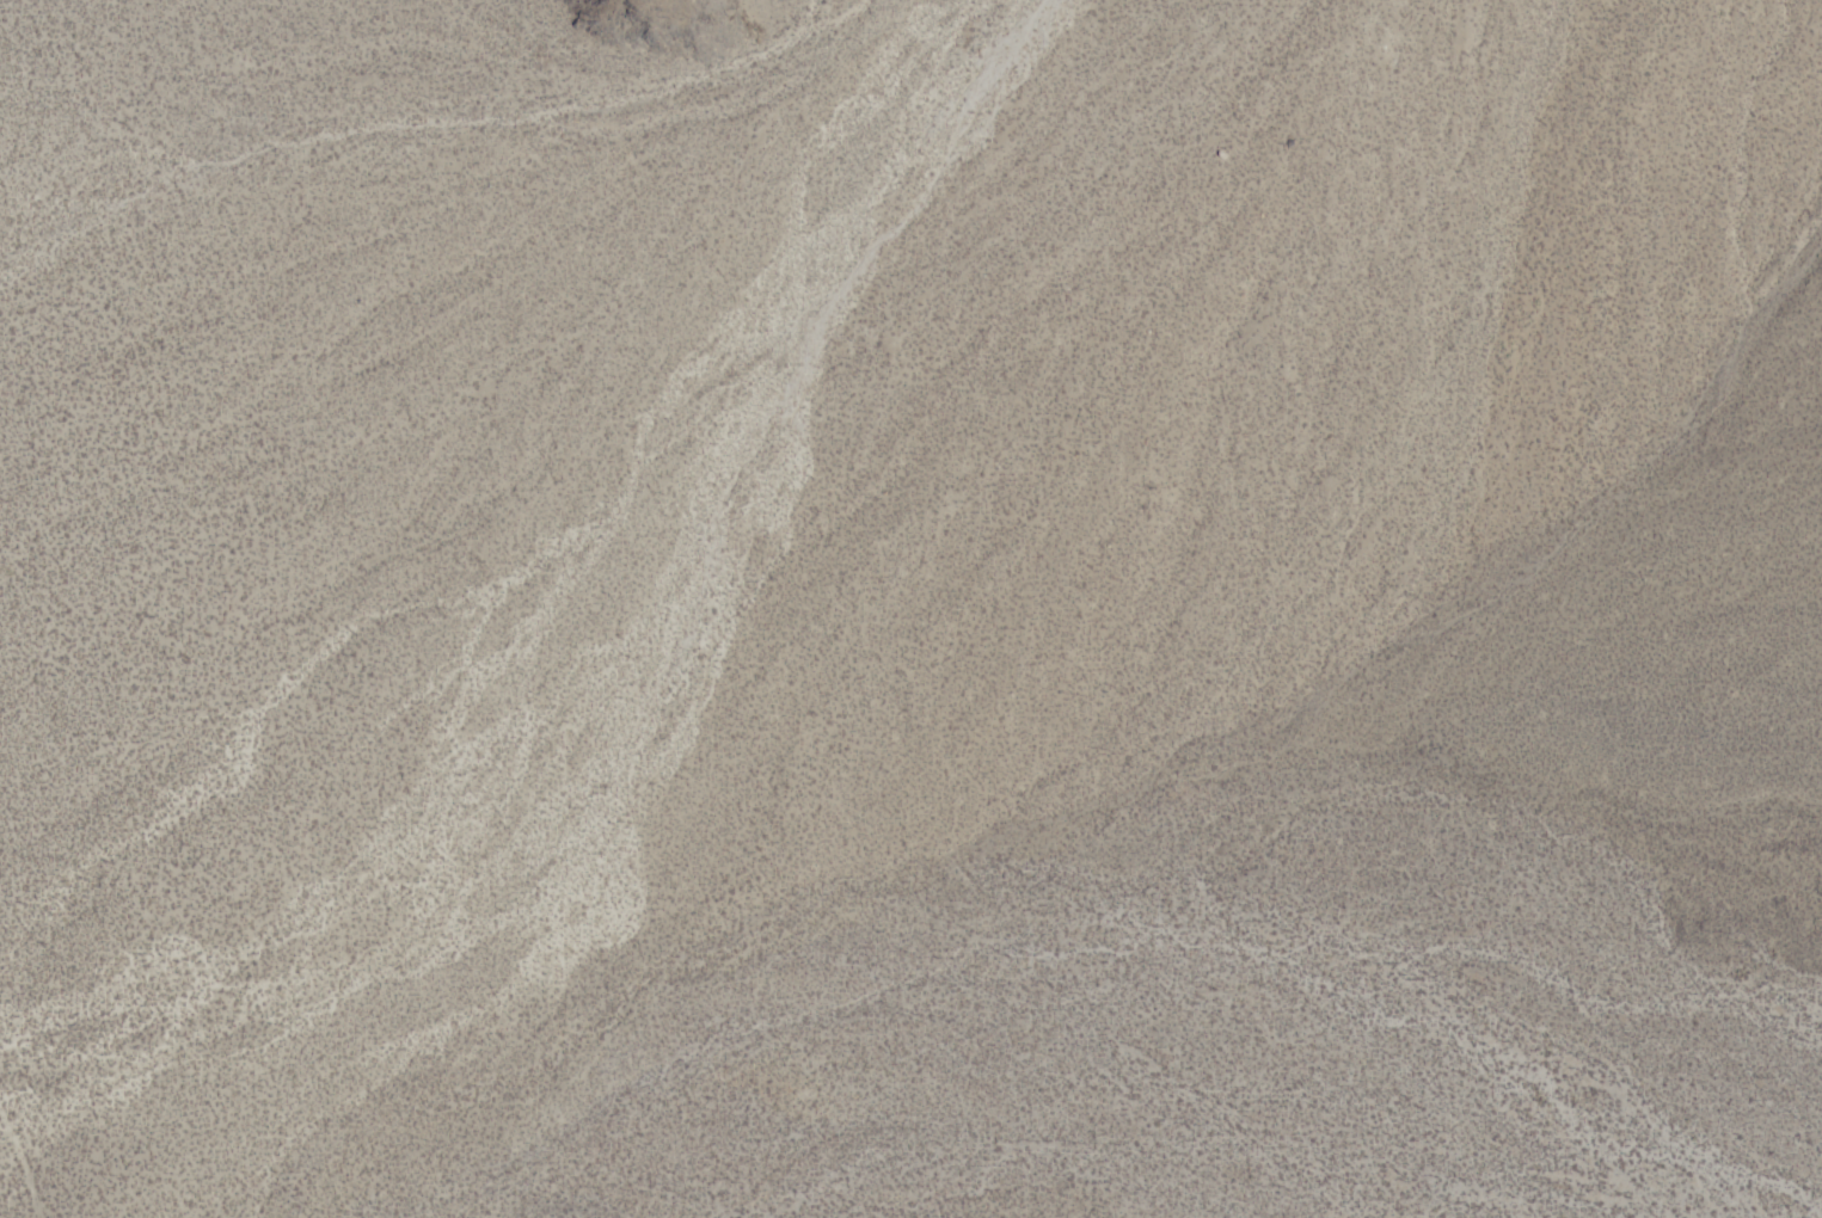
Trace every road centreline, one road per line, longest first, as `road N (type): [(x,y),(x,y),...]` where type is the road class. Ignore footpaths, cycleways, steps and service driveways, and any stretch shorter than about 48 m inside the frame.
road 1 (track): [(44,1217),(0,1093)]

